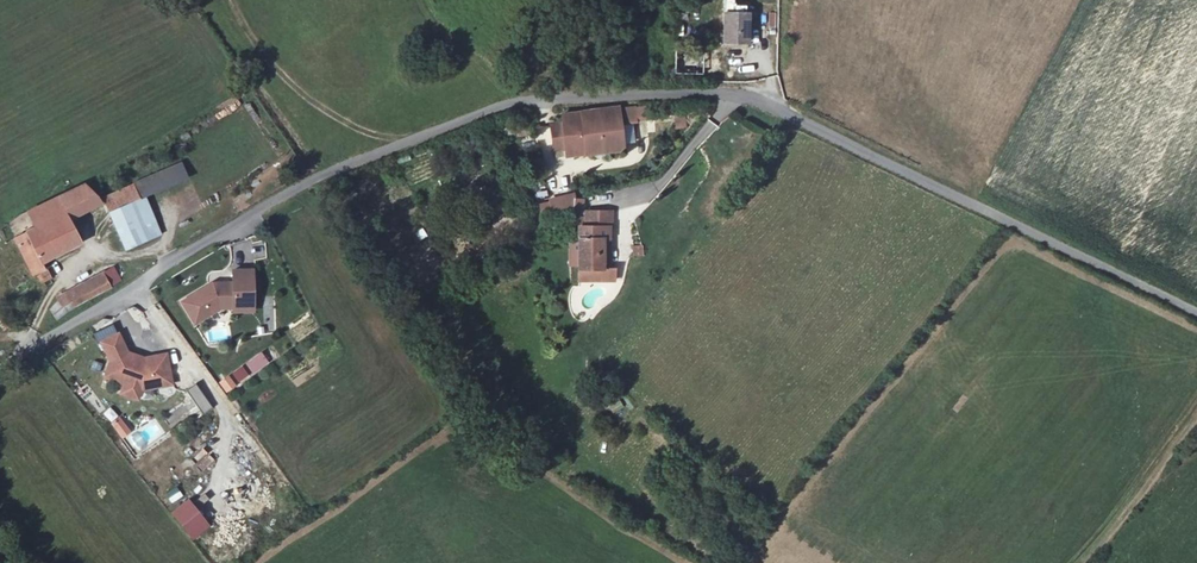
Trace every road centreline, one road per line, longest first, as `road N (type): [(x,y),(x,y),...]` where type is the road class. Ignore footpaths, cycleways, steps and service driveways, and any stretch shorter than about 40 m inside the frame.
road 1 (unclassified): [(1196,311),(742,94),(666,88),(525,99),(326,171),(0,364)]

